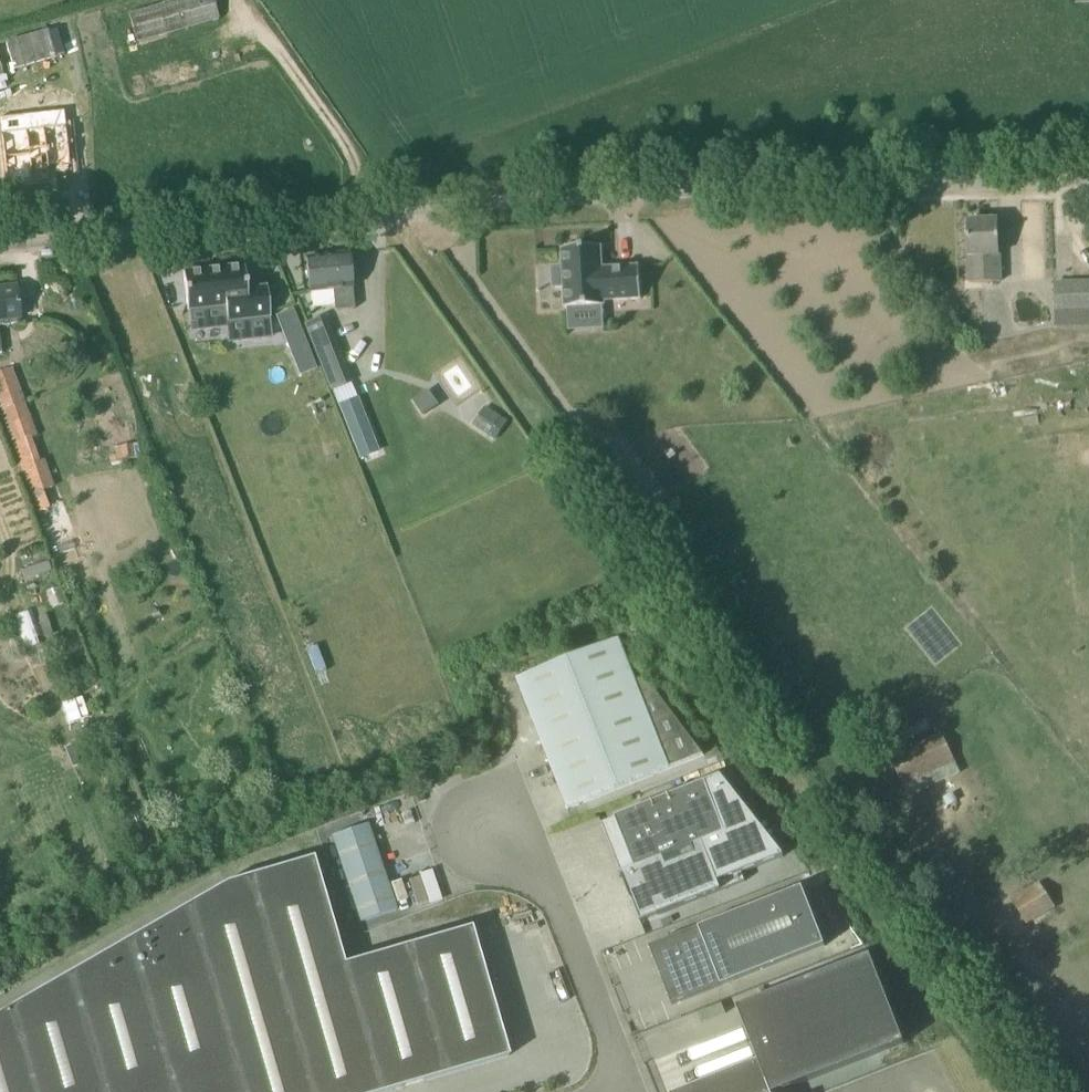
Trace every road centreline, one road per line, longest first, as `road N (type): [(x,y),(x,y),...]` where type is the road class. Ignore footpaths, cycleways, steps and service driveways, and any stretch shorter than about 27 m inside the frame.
road 1 (unclassified): [(0,245),(554,199),(1088,184)]
road 2 (unclassified): [(611,1091),(618,1059),(526,822)]

